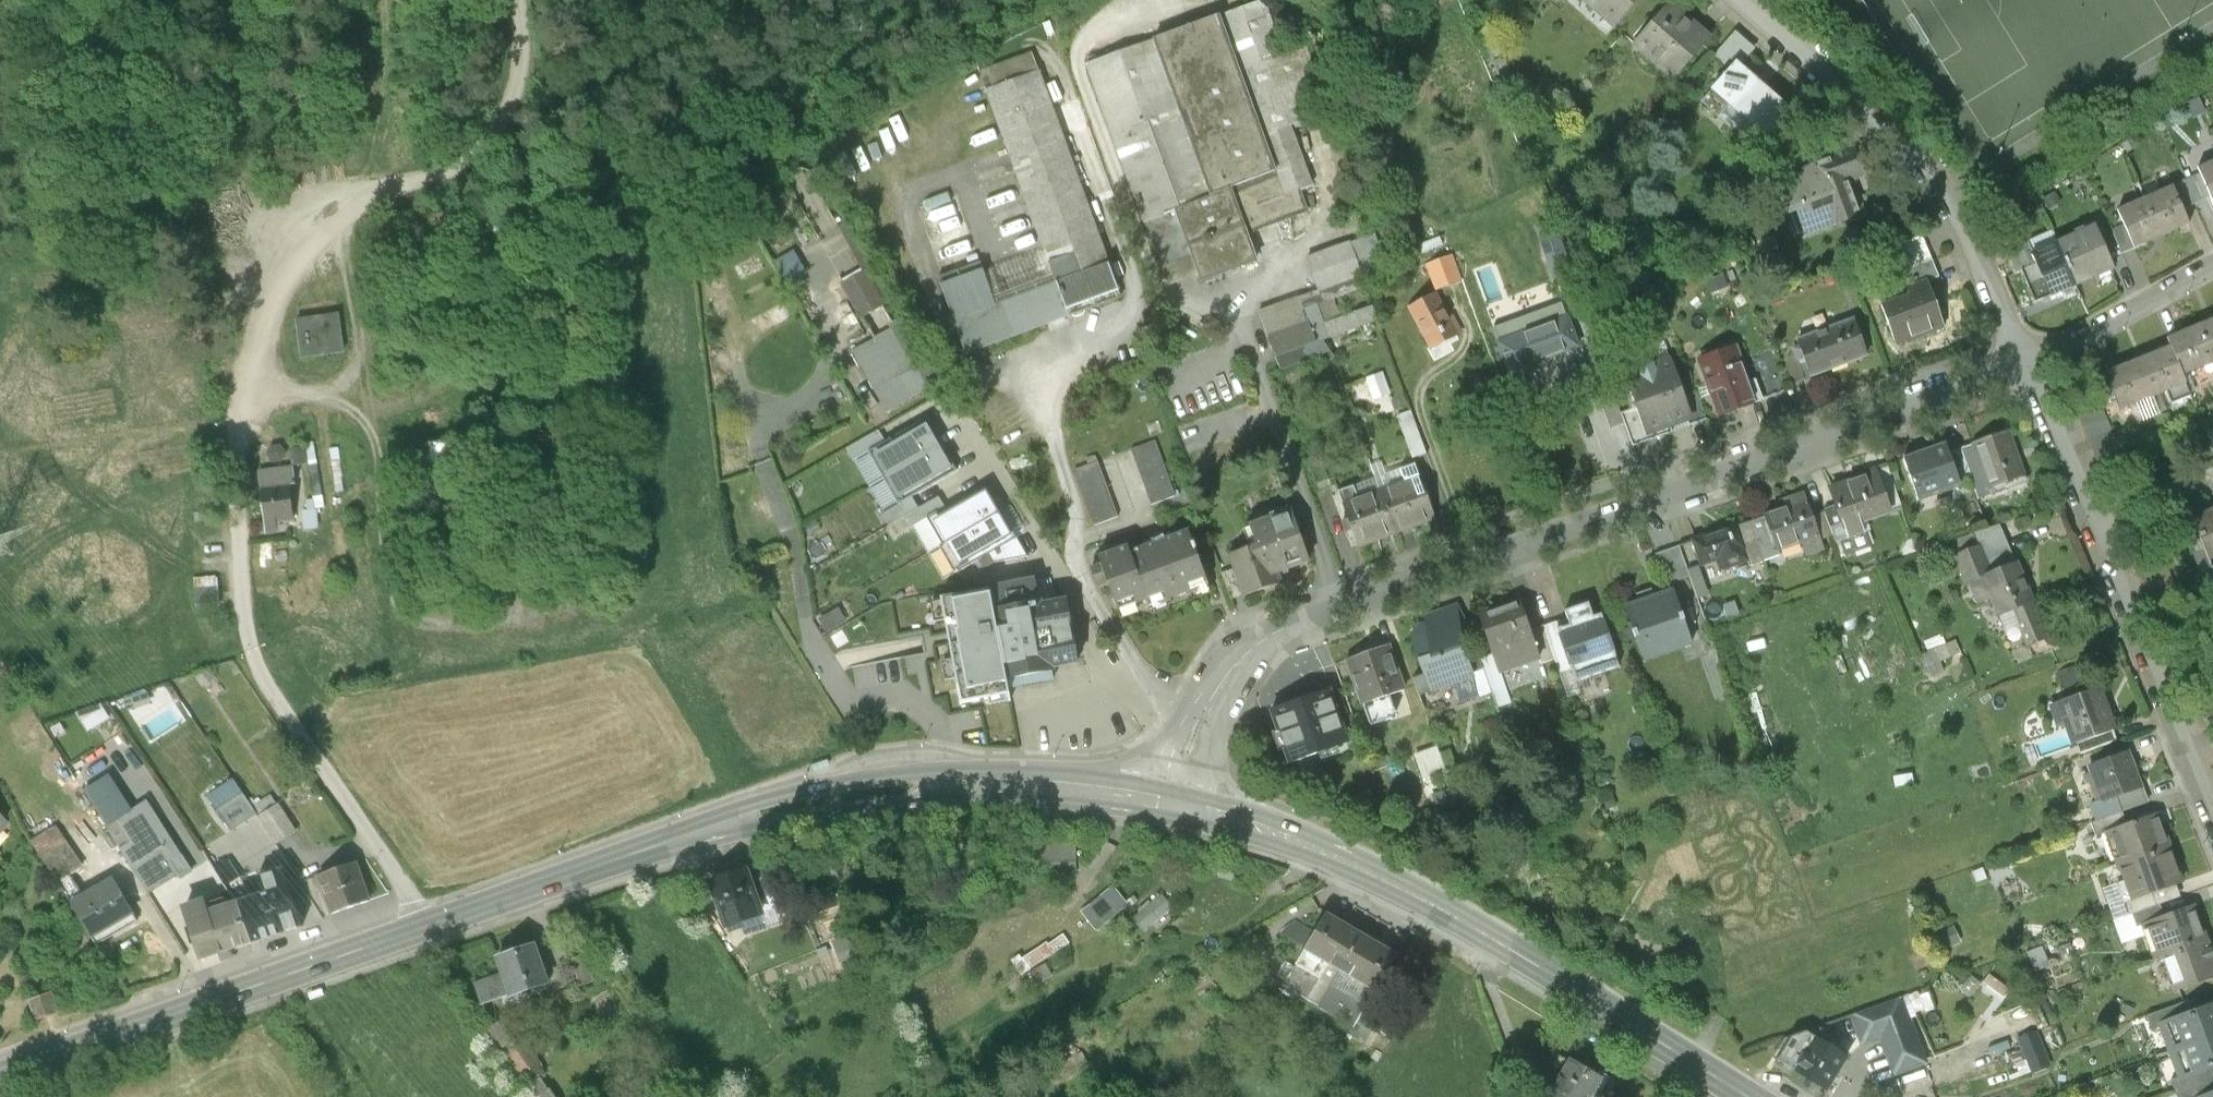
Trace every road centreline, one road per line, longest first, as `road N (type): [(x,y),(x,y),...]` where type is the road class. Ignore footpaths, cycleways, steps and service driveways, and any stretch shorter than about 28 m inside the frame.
road 1 (primary): [(1169,802),(936,778),(832,792),(0,1078)]
road 2 (residential): [(1169,802),(1221,685),(1283,628),(1772,461),(2026,365)]
road 3 (primary): [(1748,1096),(1432,900),(1325,852),(1169,802)]
road 4 (residential): [(2026,365),(1931,173),(1760,0)]
road 5 (track): [(532,0),(534,33),(501,134),(370,181),(339,223)]
road 6 (track): [(251,654),(423,928)]
road 7 (residential): [(2026,365),(2212,265)]
road 8 (residential): [(2094,523),(2026,365)]
road 9 (residential): [(2212,821),(2151,669)]
road 10 (residential): [(2151,669),(2094,523)]
road 11 (residential): [(2094,523),(2212,474)]

